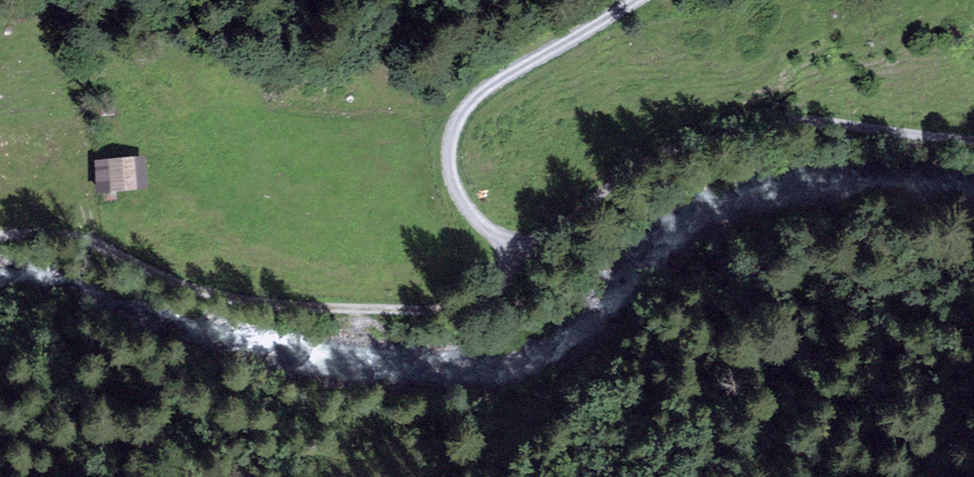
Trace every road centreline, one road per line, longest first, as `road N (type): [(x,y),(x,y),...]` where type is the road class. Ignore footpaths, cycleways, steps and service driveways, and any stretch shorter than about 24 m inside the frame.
road 1 (track): [(0,231),(101,242),(190,287),(295,305),(470,305),(524,260)]
road 2 (track): [(524,260),(629,168),(684,140),(802,120),(973,139)]
road 3 (track): [(636,0),(497,82),(458,123),(457,183),(474,213),(524,260)]

